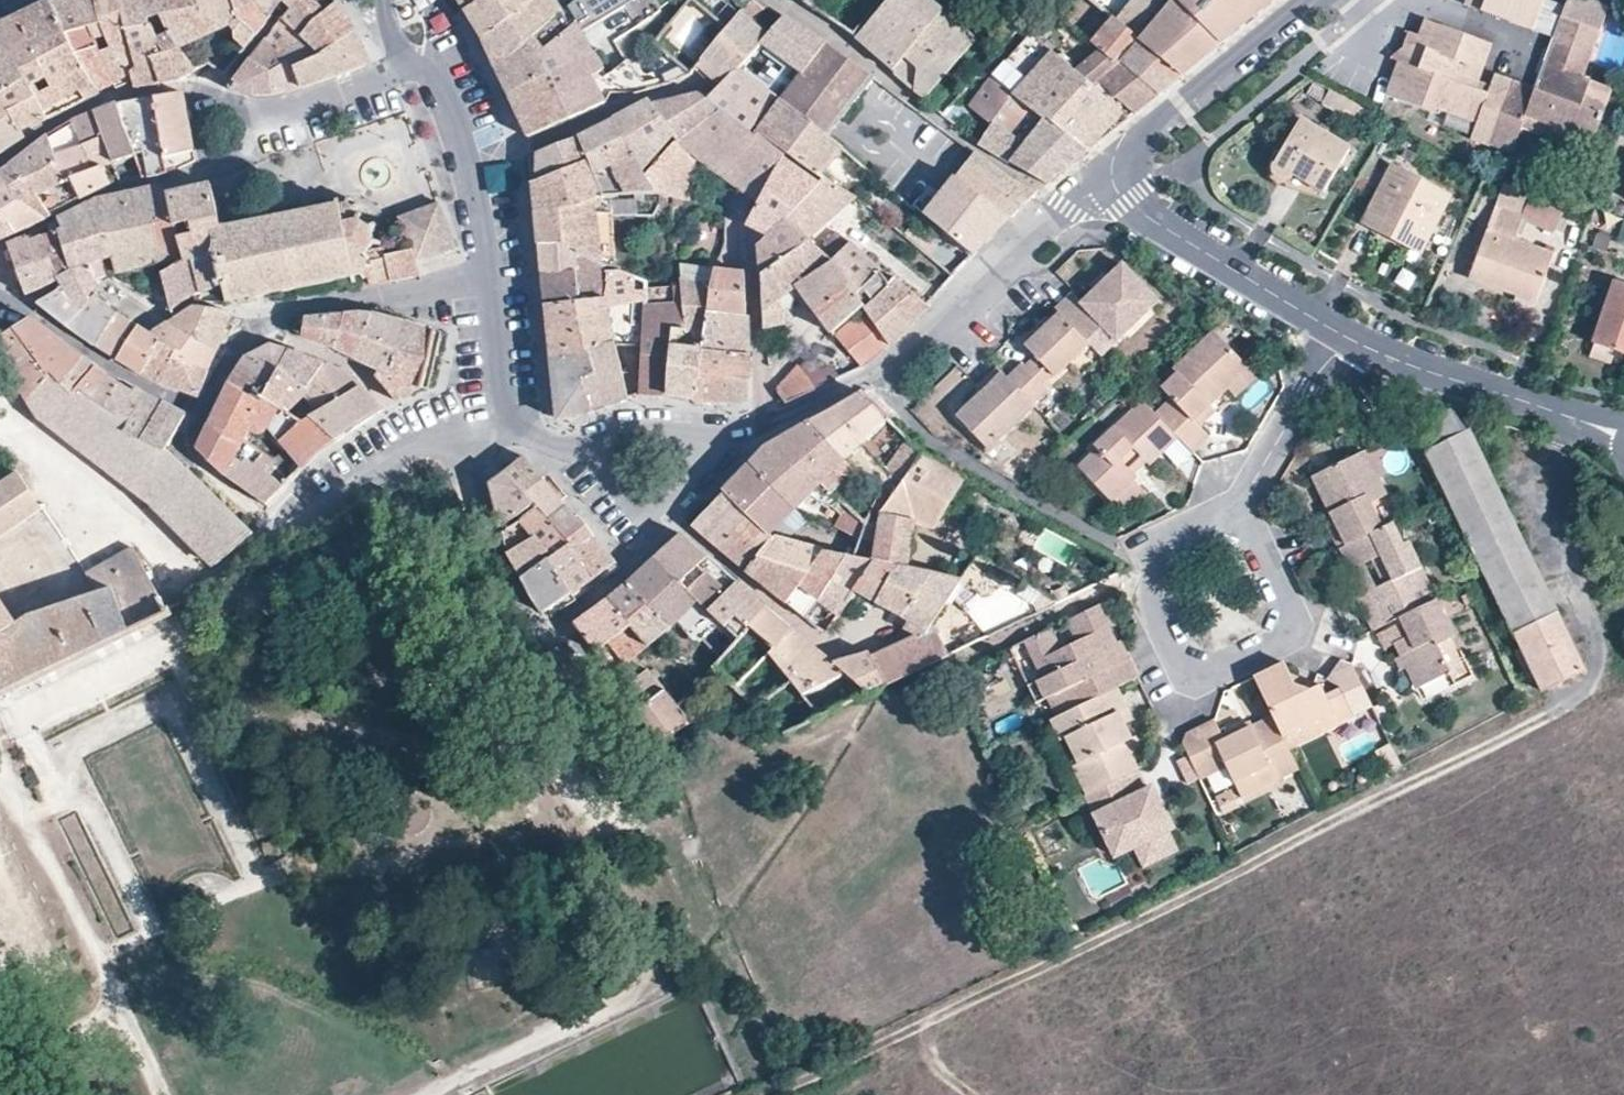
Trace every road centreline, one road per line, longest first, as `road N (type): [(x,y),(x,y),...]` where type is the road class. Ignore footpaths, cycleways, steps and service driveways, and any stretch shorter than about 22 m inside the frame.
road 1 (residential): [(1233,519),(1210,515),(1160,536),(1143,593),(1181,669),(1207,677),(1279,642),(1288,609),(1251,530)]
road 2 (residential): [(766,424),(886,369),(1095,180)]
road 3 (residential): [(1340,336),(1402,366),(1623,441)]
road 4 (residential): [(1095,180),(1340,336)]
road 5 (residential): [(1095,180),(1314,0)]
road 6 (residential): [(408,61),(440,79),(475,194),(496,300)]
road 7 (residential): [(267,328),(293,308),(351,299),(496,300)]
road 8 (residential): [(202,414),(89,351),(34,310),(0,312)]
road 9 (residential): [(447,431),(467,498),(541,636)]
road 10 (residential): [(1340,336),(1233,519)]
road 11 (residential): [(408,61),(390,77),(210,120)]
road 12 (residential): [(675,518),(830,651)]
road 13 (residential): [(0,165),(103,101),(174,87)]
road 14 (residential): [(573,446),(641,428),(750,425)]
road 15 (residential): [(742,248),(754,273),(766,424)]
road 16 (residential): [(414,446),(275,534)]
road 17 (residential): [(391,405),(349,364),(267,328)]
road 18 (residential): [(541,636),(653,544)]
road 19 (residential): [(541,636),(579,654),(641,734)]
road 20 (residential): [(496,300),(508,428)]
road 21 (residential): [(285,6),(203,103)]
road 22 (residential): [(573,446),(653,544)]
road 23 (residential): [(675,518),(750,425)]

